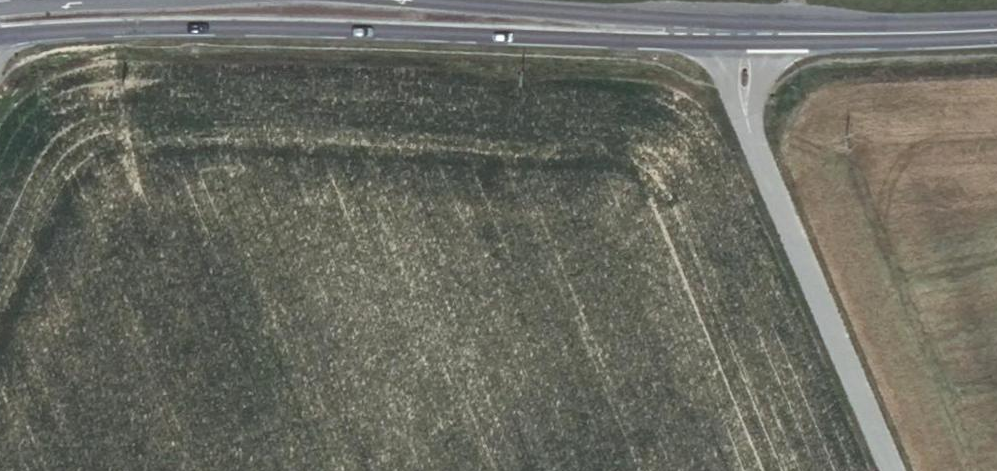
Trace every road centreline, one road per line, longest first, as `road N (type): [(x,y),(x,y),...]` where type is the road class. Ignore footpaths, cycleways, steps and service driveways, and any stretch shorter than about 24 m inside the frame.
road 1 (track): [(996,54),(821,63),(775,85),(689,80),(654,61),(372,54),(40,60),(13,67),(0,82)]
road 2 (secondary): [(0,11),(293,4),(734,23)]
road 3 (residential): [(895,470),(740,103),(734,23)]
road 4 (secondary): [(734,23),(996,27)]

